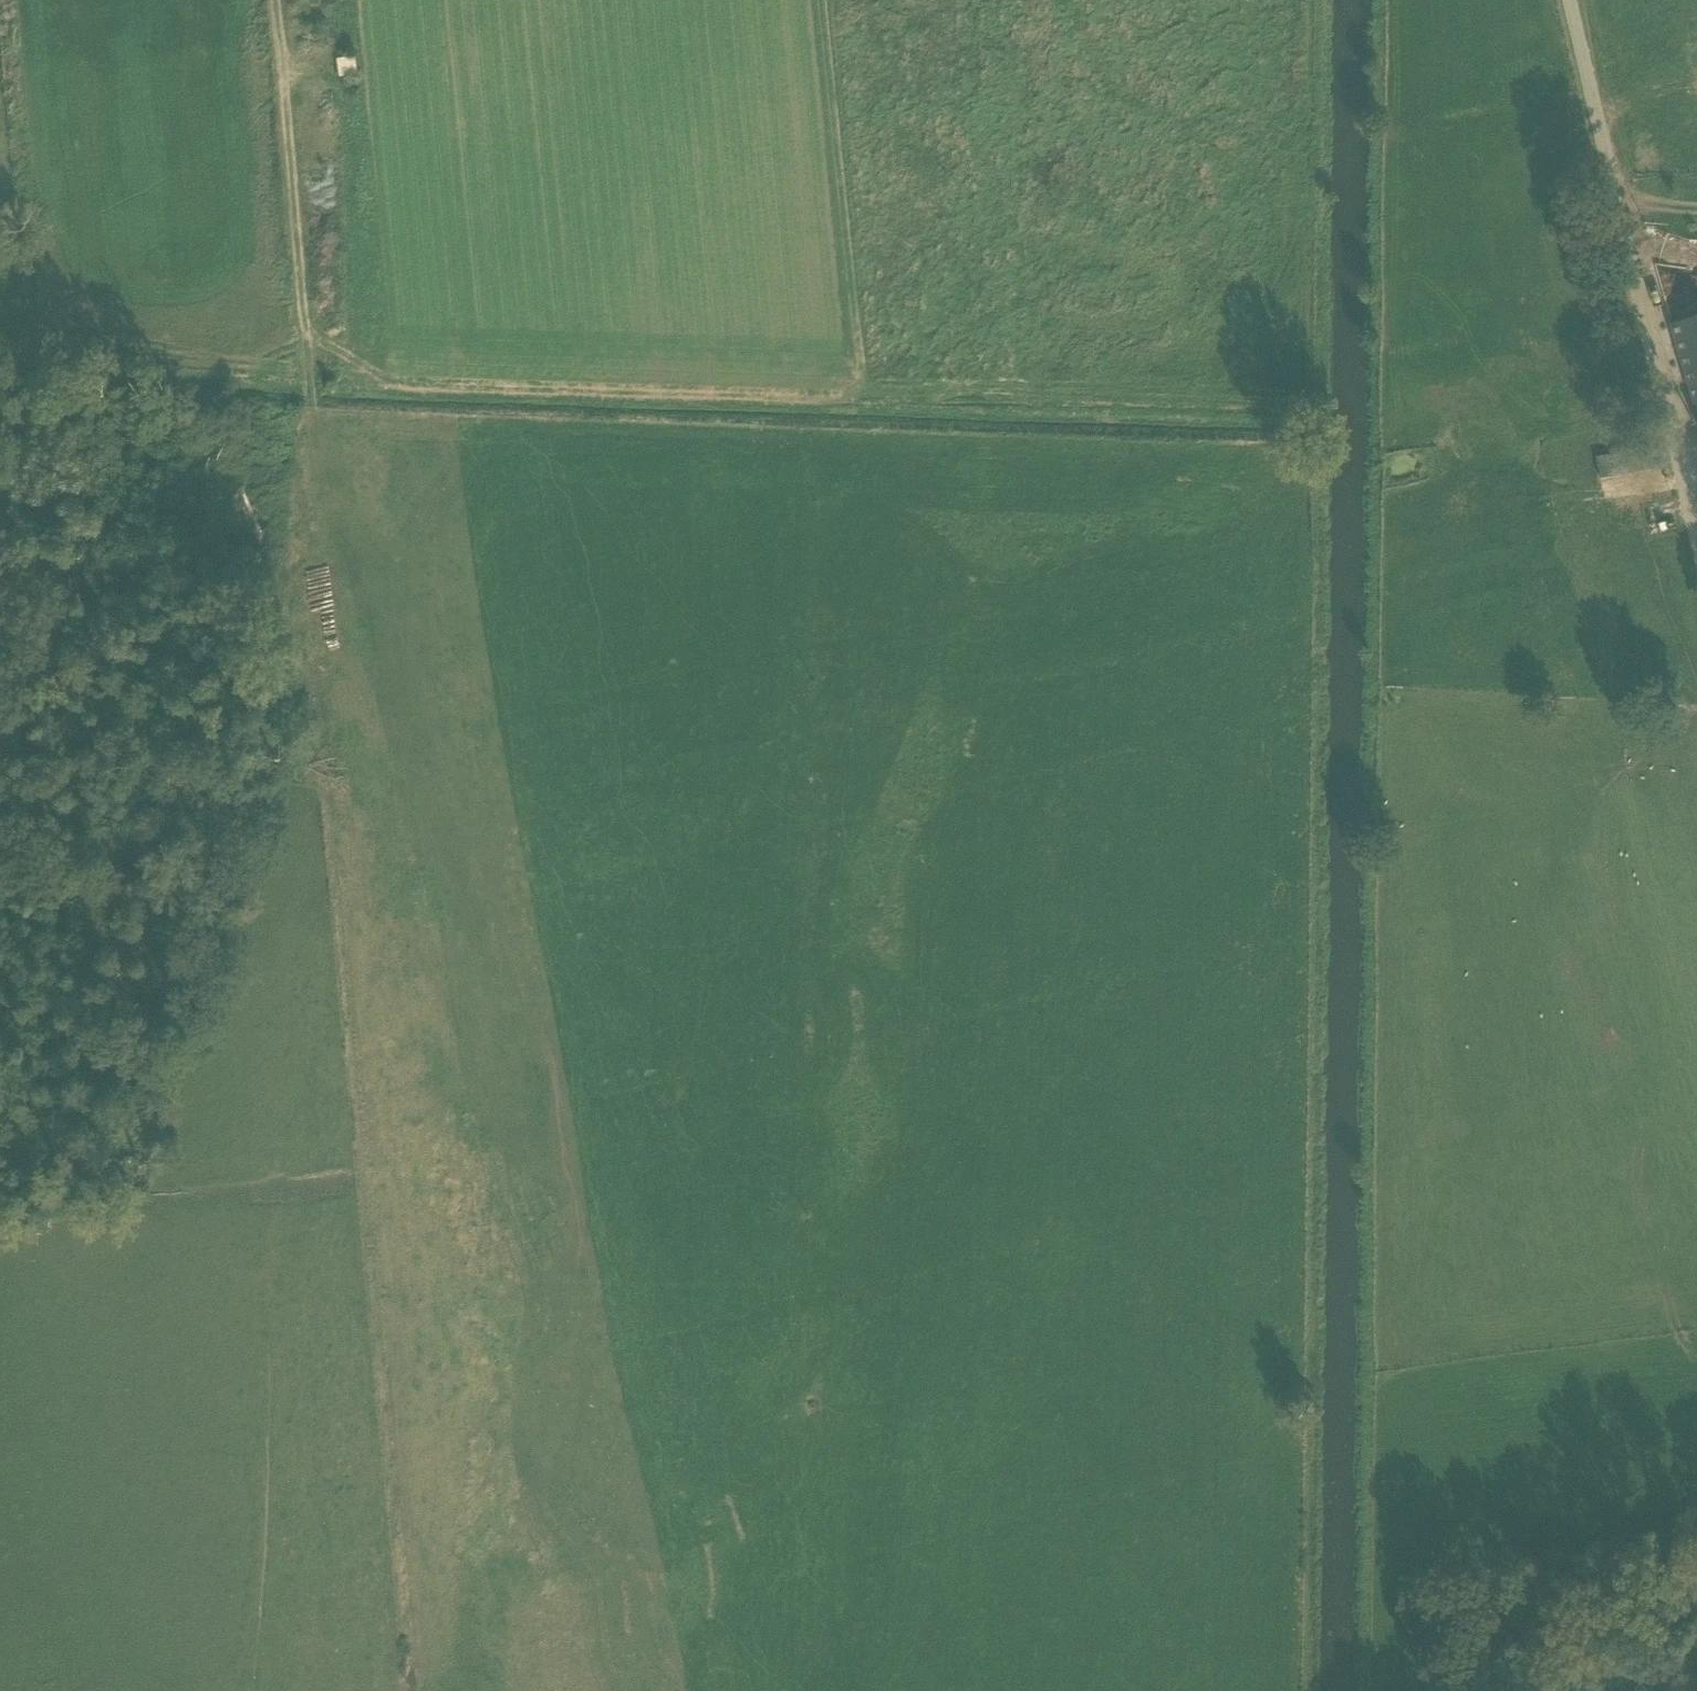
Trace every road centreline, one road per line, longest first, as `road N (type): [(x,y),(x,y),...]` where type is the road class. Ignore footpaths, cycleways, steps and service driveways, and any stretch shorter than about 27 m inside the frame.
road 1 (unclassified): [(1568,0),(1696,555)]

